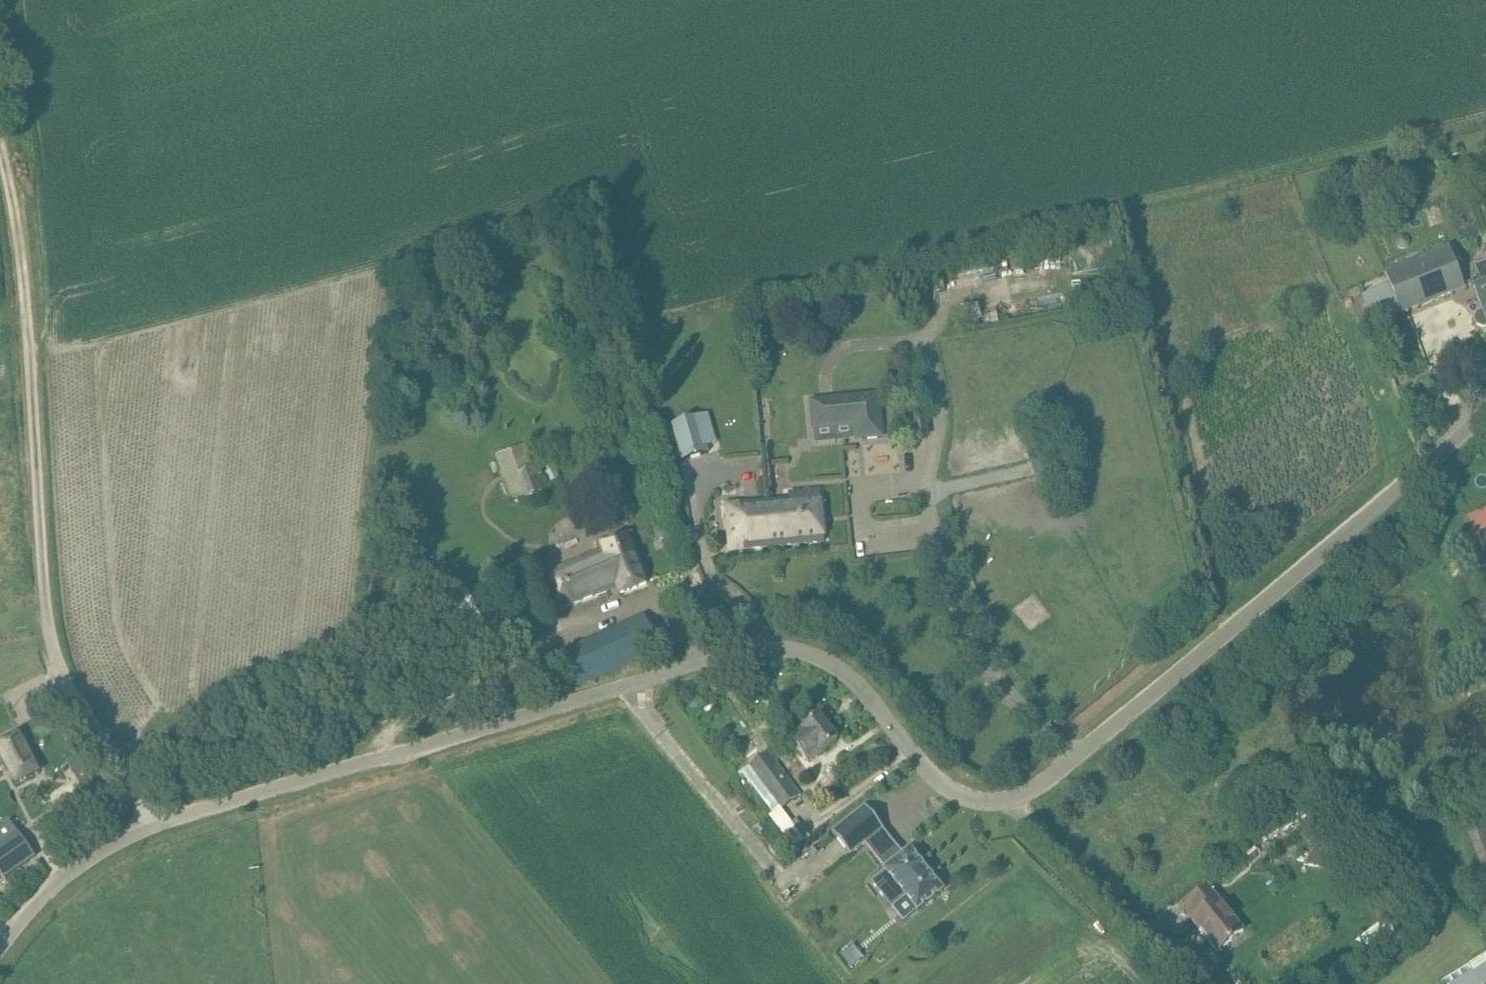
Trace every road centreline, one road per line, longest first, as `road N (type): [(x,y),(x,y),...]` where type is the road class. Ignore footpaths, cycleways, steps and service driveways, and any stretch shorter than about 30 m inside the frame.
road 1 (unclassified): [(0,952),(60,879),(159,824),(761,648),(804,651),(834,664),(953,792),(983,800),(1025,794),(1485,418)]
road 2 (track): [(159,824),(77,715),(58,669),(19,246),(0,150)]

